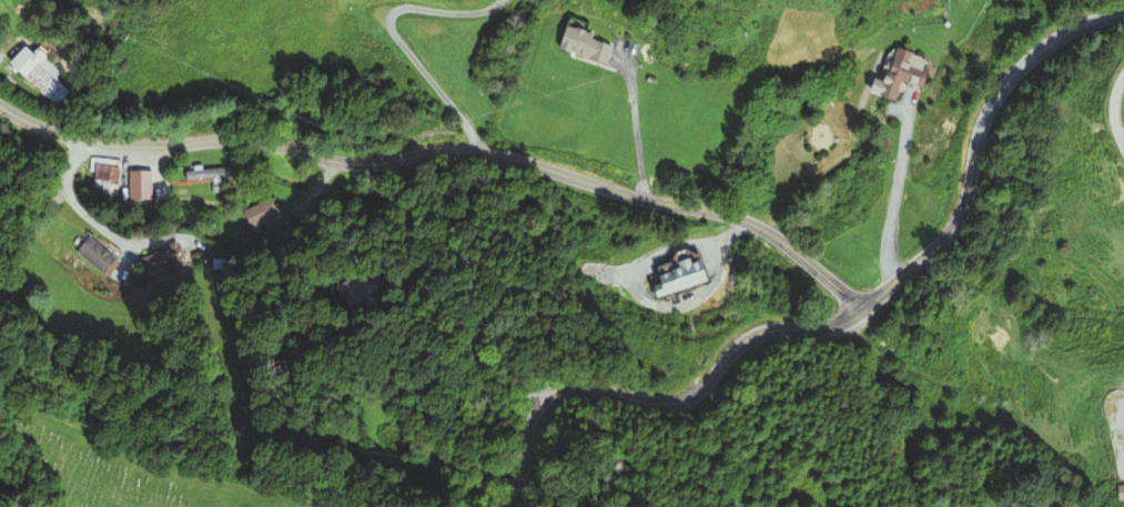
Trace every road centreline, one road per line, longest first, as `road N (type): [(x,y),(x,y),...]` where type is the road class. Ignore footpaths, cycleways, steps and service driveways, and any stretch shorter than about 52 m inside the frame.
road 1 (tertiary): [(861,308),(750,223),(621,194),(512,158),(452,153),(347,163),(245,139),(111,146),(42,129),(0,107)]
road 2 (tertiary): [(506,506),(535,422),(561,395),(602,391),(678,403),(710,384),(756,332),(836,325),(861,308)]
road 3 (tertiary): [(1123,10),(1056,36),(1009,79),(982,120),(952,230),(861,308)]

